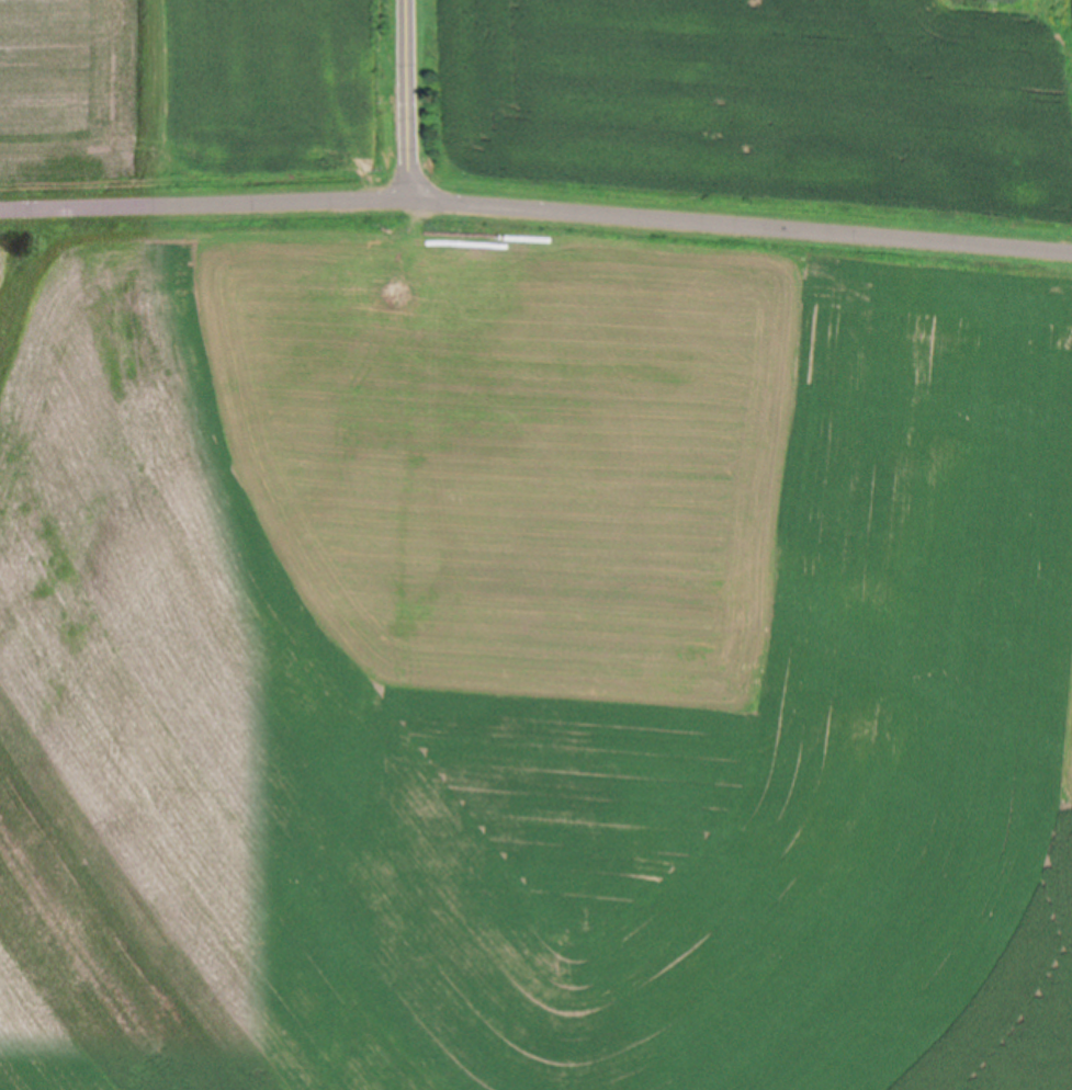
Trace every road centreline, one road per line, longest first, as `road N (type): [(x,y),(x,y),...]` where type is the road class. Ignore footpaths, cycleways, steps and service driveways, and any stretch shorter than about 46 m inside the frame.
road 1 (residential): [(0,216),(414,218),(1071,255)]
road 2 (residential): [(414,218),(409,0)]

